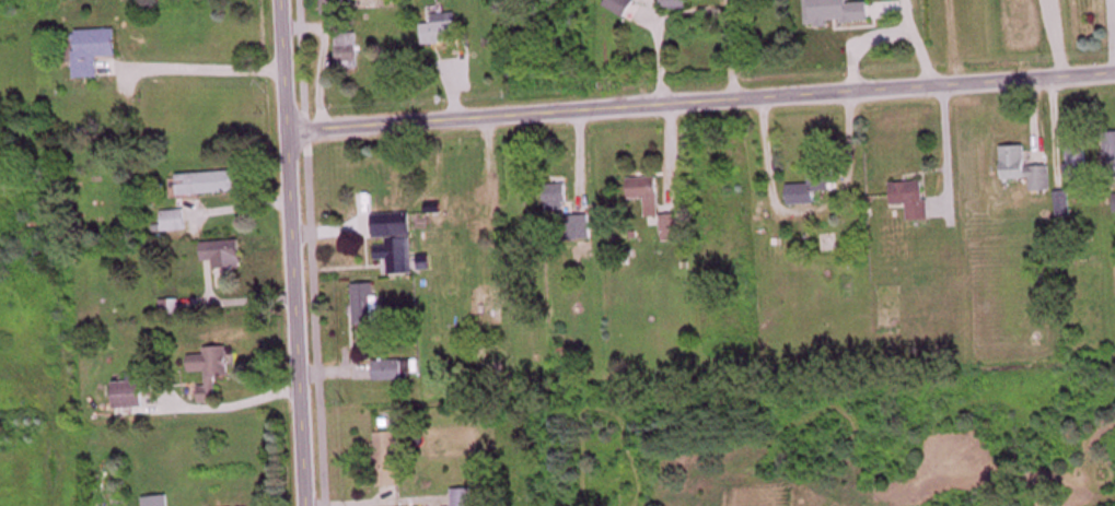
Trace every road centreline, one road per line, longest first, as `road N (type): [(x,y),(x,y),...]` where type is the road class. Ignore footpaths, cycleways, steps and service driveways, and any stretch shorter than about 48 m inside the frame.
road 1 (residential): [(283,131),(1114,71)]
road 2 (residential): [(301,505),(275,0)]

